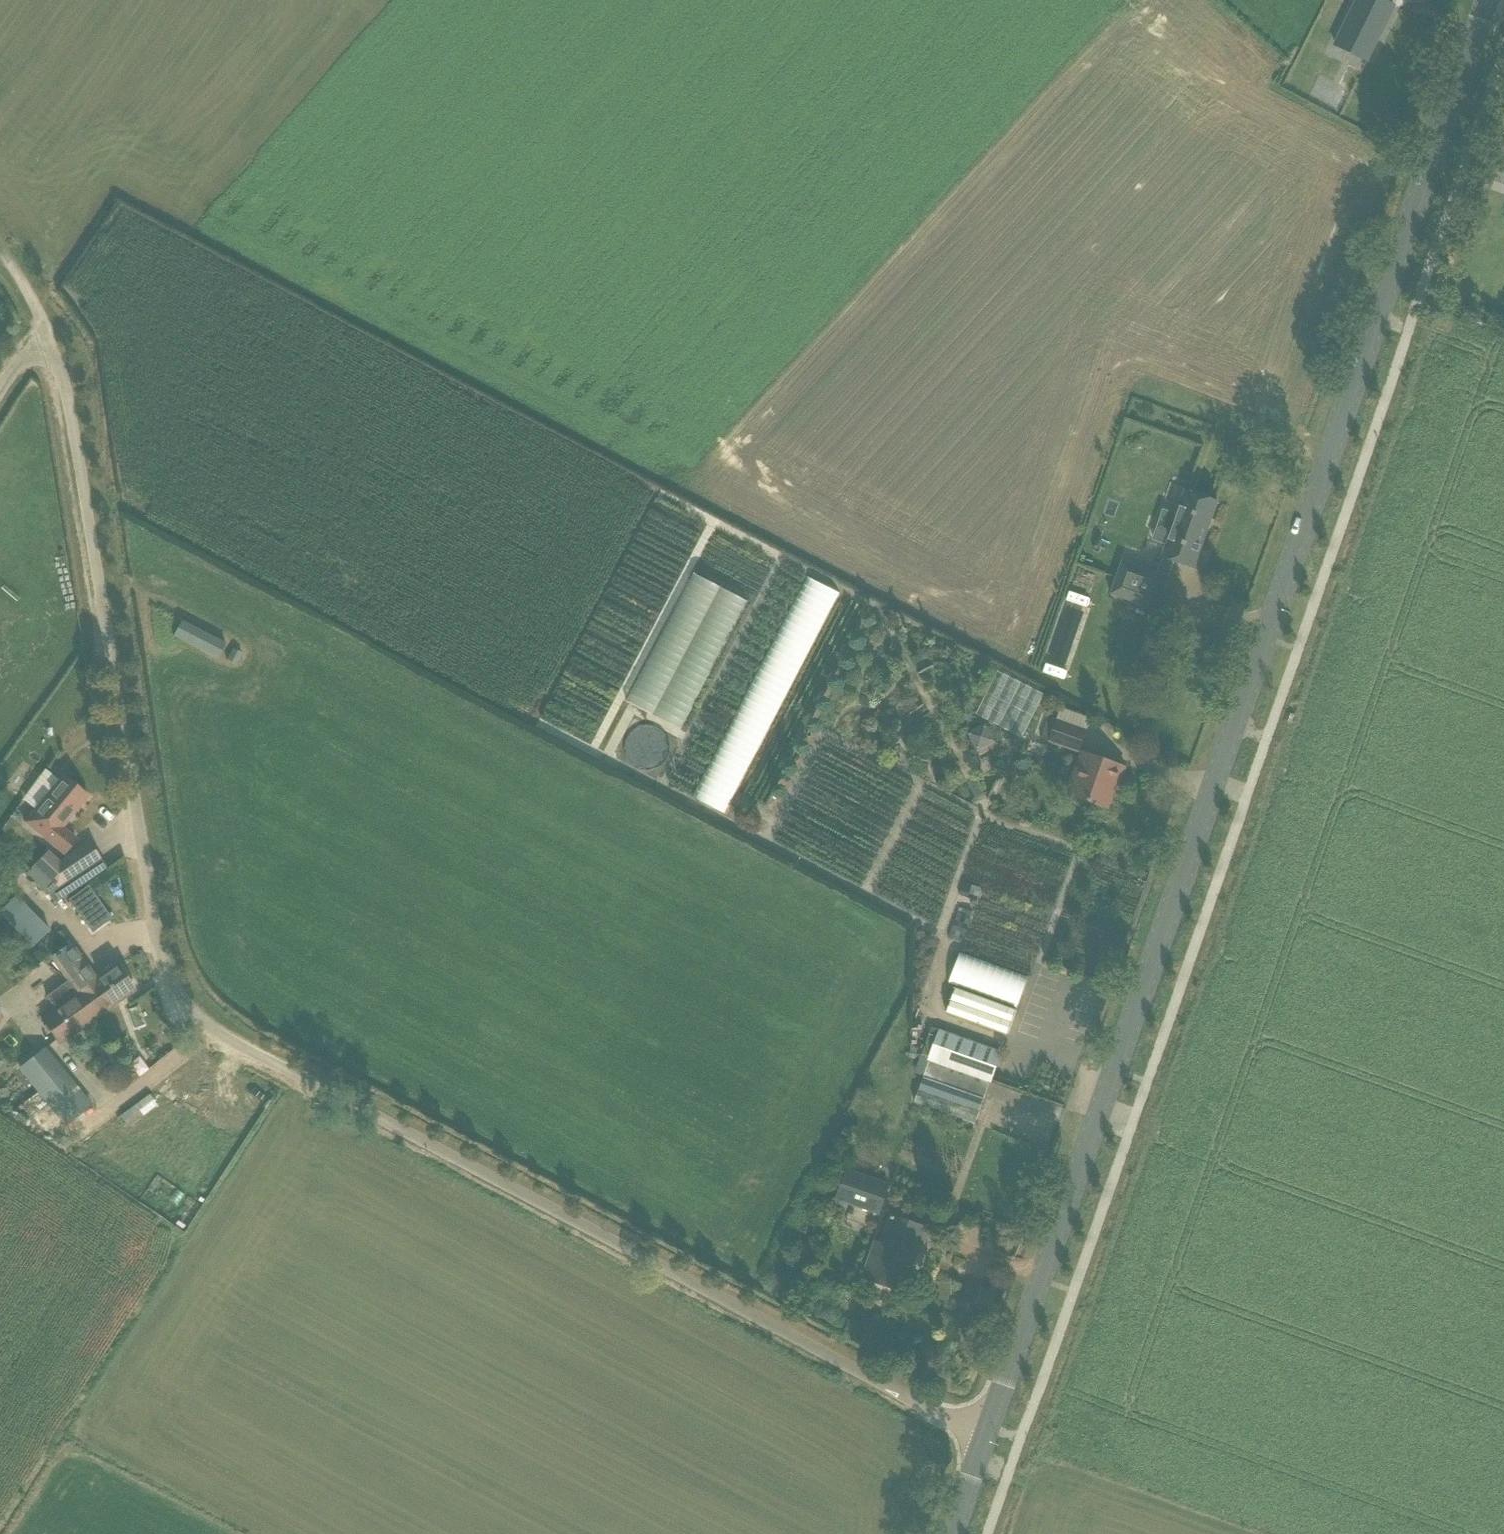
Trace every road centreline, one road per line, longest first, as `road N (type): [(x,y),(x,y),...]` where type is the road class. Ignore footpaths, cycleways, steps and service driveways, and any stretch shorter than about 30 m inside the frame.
road 1 (unclassified): [(985,1435),(200,1024),(166,973),(53,349)]
road 2 (tertiary): [(985,1435),(1485,0)]

